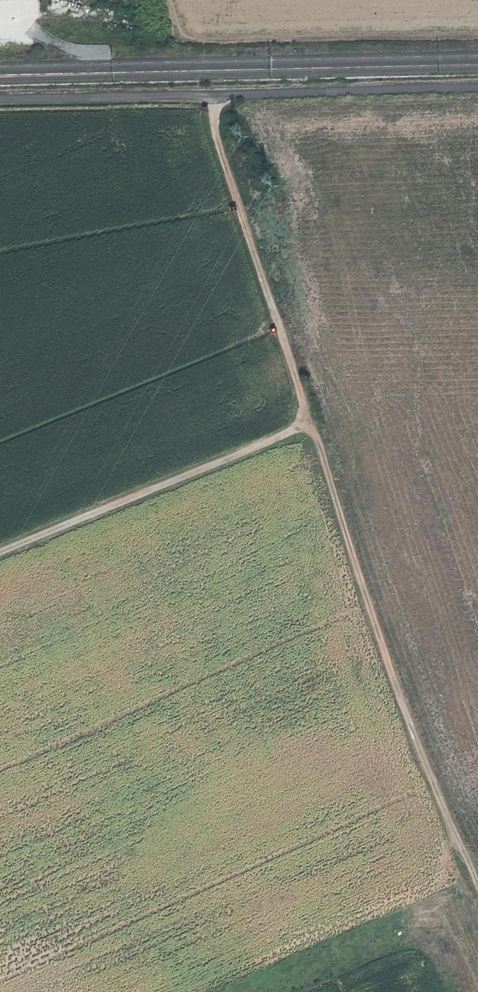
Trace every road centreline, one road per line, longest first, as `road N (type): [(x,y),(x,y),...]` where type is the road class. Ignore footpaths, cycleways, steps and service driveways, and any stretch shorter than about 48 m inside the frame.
road 1 (track): [(217,95),(217,131),(305,425),(477,897)]
road 2 (track): [(305,425),(0,551)]
road 3 (unclassified): [(477,91),(217,97)]
road 4 (residential): [(0,100),(217,95)]

